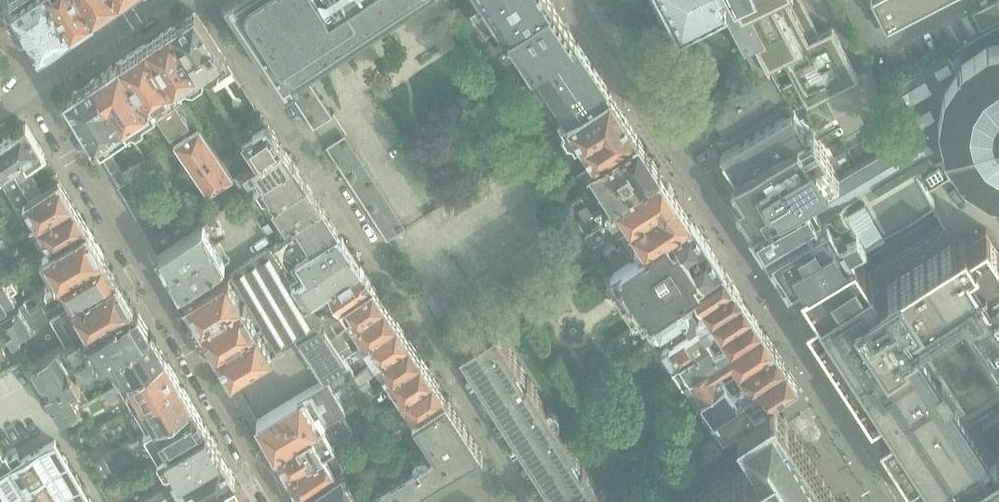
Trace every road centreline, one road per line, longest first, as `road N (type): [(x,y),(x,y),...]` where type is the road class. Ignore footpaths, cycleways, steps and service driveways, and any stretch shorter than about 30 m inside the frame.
road 1 (residential): [(904,501),(577,0)]
road 2 (residential): [(281,501),(33,88)]
road 3 (residential): [(303,149),(437,339),(454,385)]
road 4 (residential): [(209,0),(303,149)]
road 5 (residential): [(165,0),(33,88)]
road 6 (residential): [(454,385),(530,501)]

